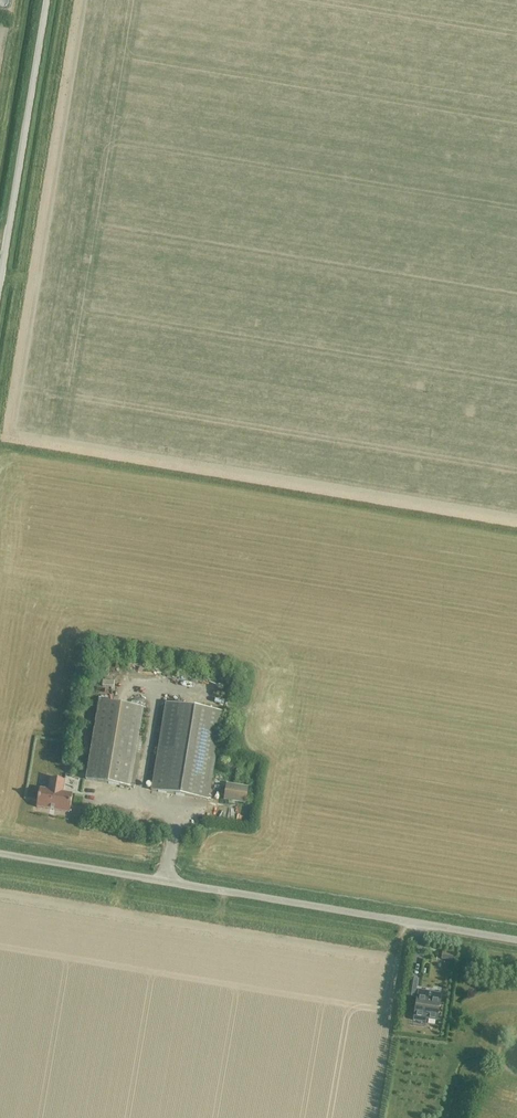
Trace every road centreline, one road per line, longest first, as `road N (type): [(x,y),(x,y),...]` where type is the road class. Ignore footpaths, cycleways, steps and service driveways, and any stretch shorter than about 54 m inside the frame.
road 1 (unclassified): [(0,854),(516,943)]
road 2 (unclassified): [(0,281),(47,0)]

